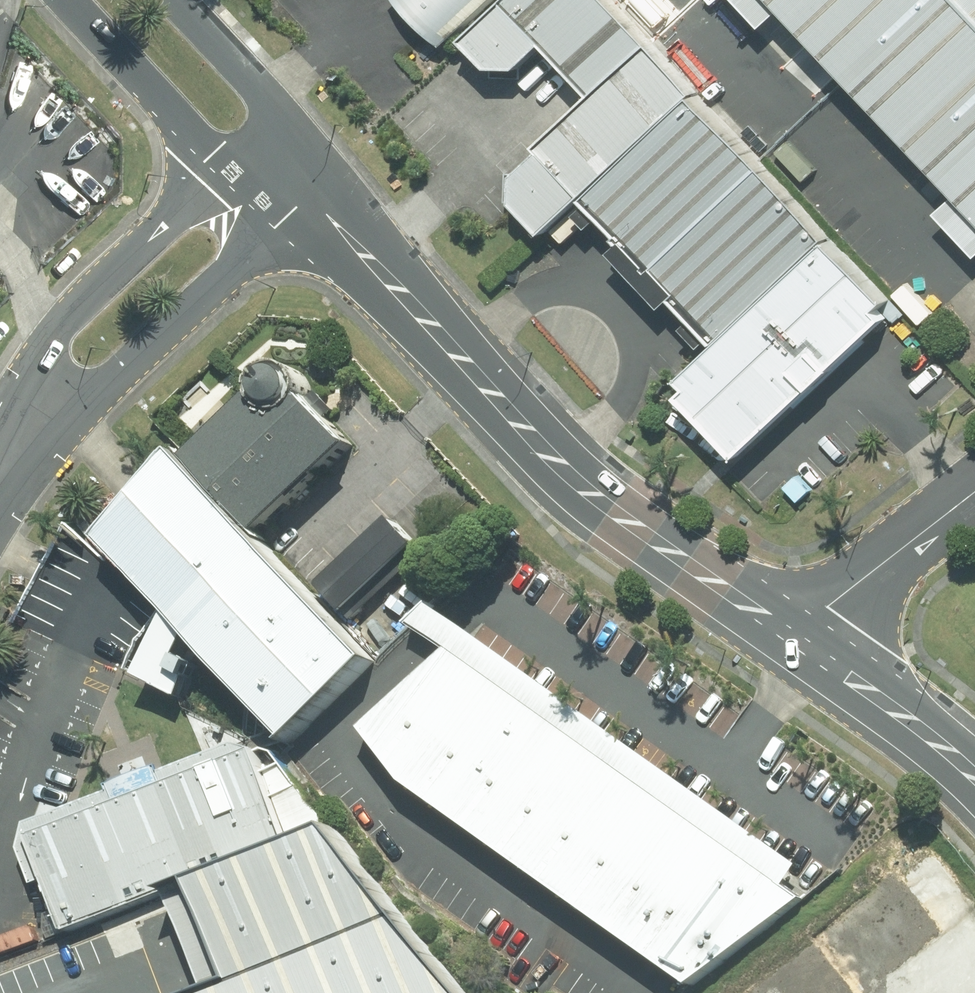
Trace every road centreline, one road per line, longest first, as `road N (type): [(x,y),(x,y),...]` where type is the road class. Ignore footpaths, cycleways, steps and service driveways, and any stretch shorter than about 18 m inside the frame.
road 1 (tertiary): [(313,204),(548,457),(634,527),(796,634)]
road 2 (residential): [(313,204),(125,362),(30,426)]
road 3 (residential): [(30,426),(64,331),(224,156)]
road 4 (tertiary): [(796,634),(974,778)]
road 5 (residential): [(796,634),(974,491)]
road 6 (tertiary): [(224,156),(71,0)]
road 7 (tertiary): [(168,0),(277,130)]

